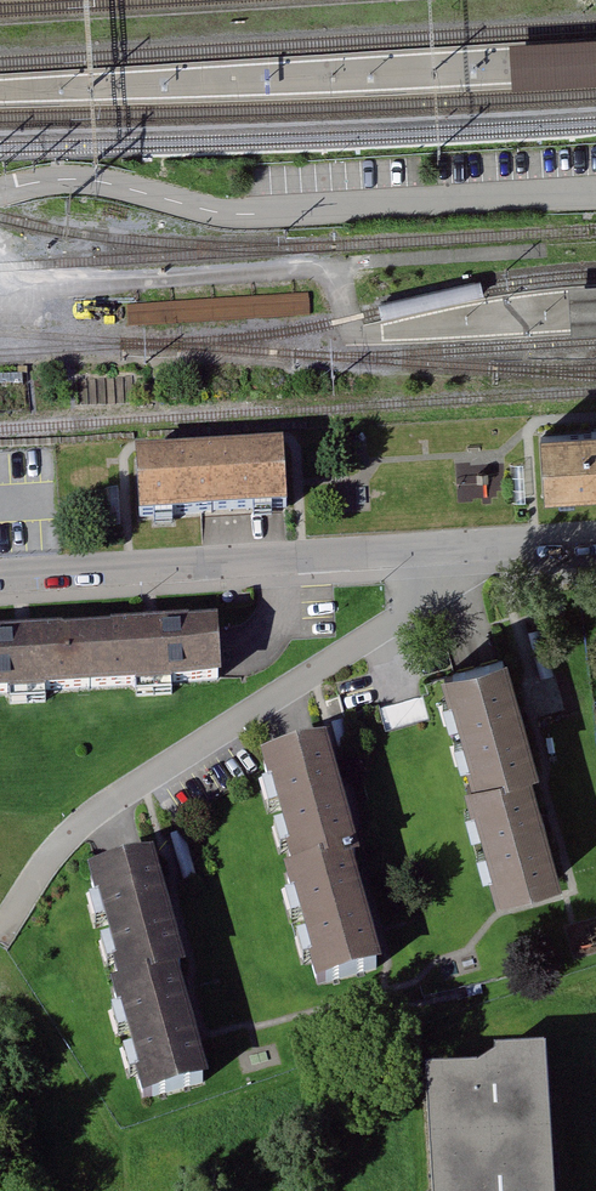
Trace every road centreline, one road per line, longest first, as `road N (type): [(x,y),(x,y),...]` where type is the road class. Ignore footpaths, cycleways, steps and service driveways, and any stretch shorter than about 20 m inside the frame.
road 1 (residential): [(419,553),(422,598),(81,822),(0,930)]
road 2 (residential): [(0,580),(419,553)]
road 3 (residential): [(419,553),(595,541)]

